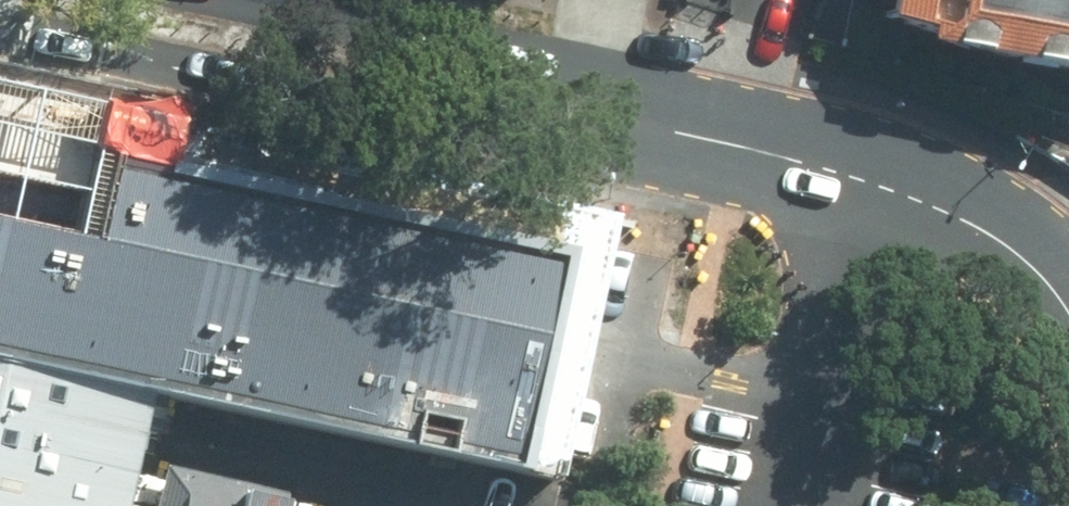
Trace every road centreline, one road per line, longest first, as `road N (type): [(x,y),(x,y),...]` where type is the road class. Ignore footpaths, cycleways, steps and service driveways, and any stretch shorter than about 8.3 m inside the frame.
road 1 (tertiary): [(725,145),(530,148),(0,19)]
road 2 (tertiary): [(272,0),(552,58),(725,145)]
road 3 (tertiary): [(725,145),(856,175),(967,221),(1014,251),(1068,313)]

